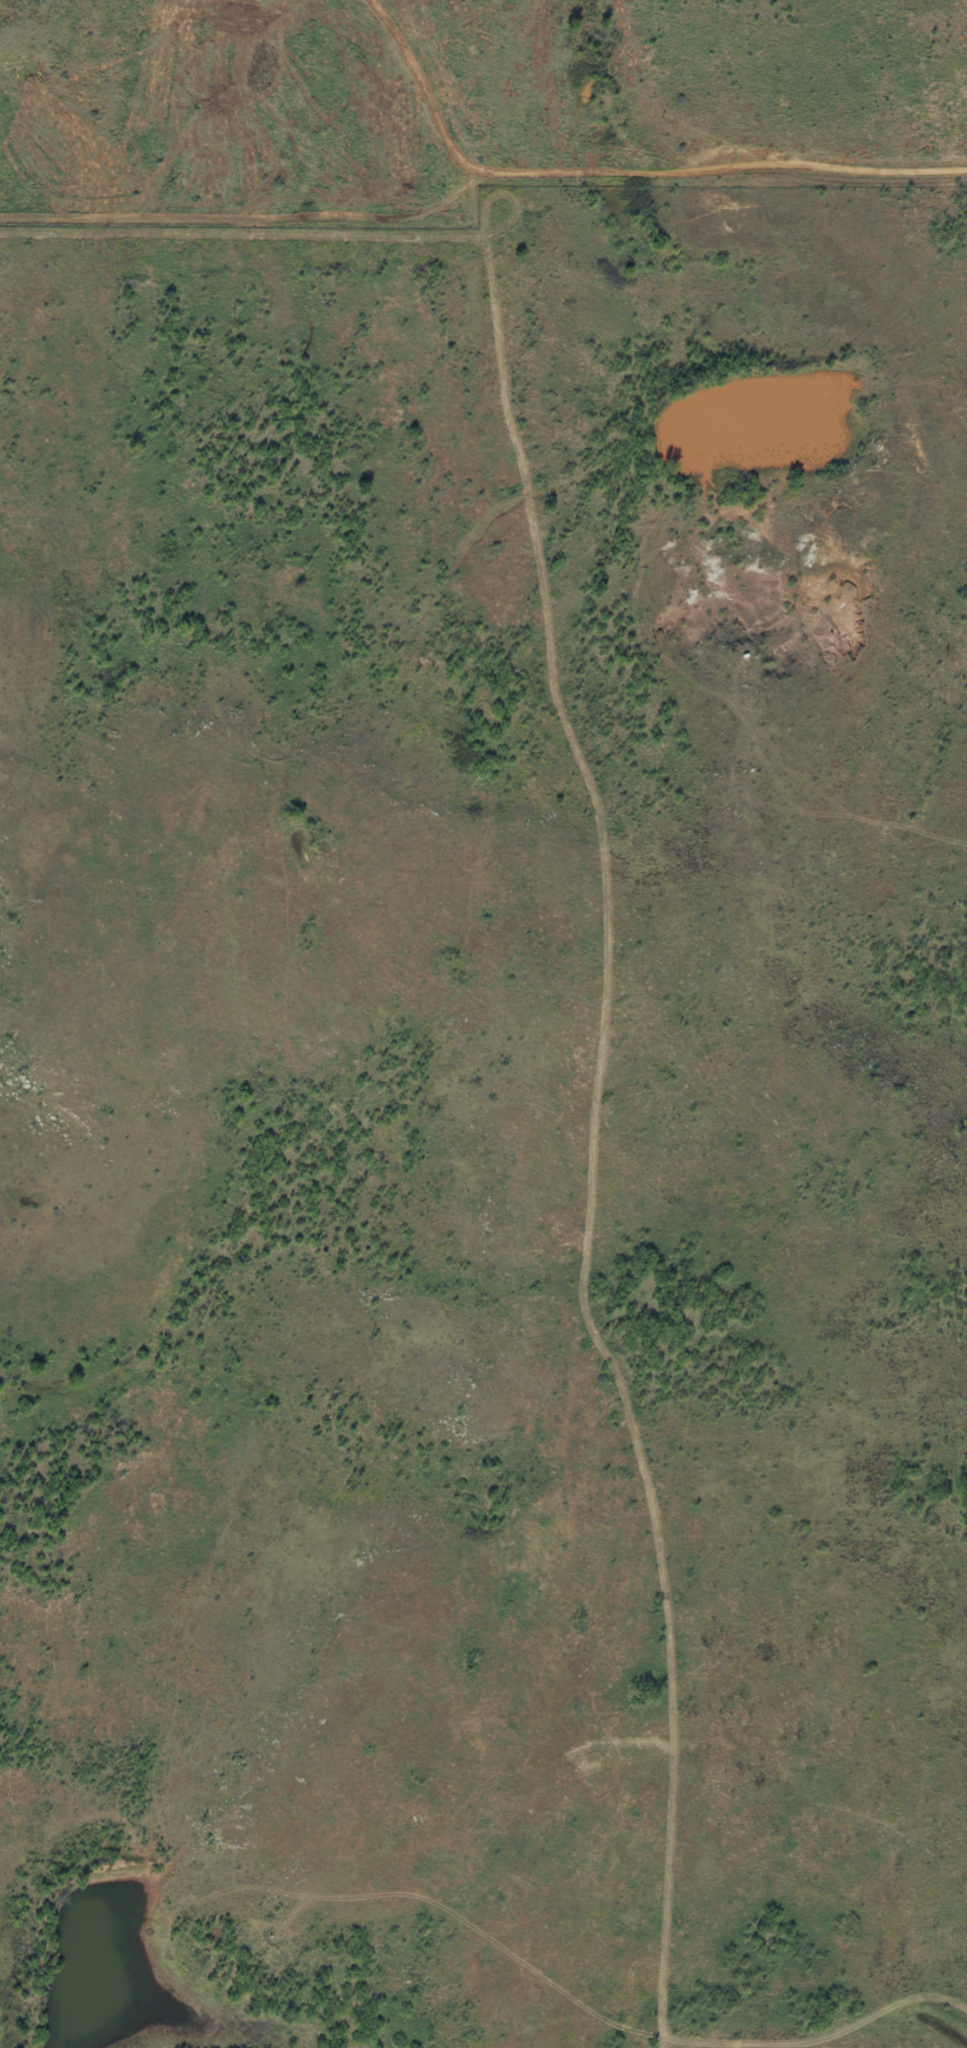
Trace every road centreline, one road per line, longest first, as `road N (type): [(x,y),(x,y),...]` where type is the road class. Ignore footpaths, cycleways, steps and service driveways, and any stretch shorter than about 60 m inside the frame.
road 1 (residential): [(966,186),(567,176),(478,104),(404,0)]
road 2 (residential): [(495,2047),(266,1907)]

